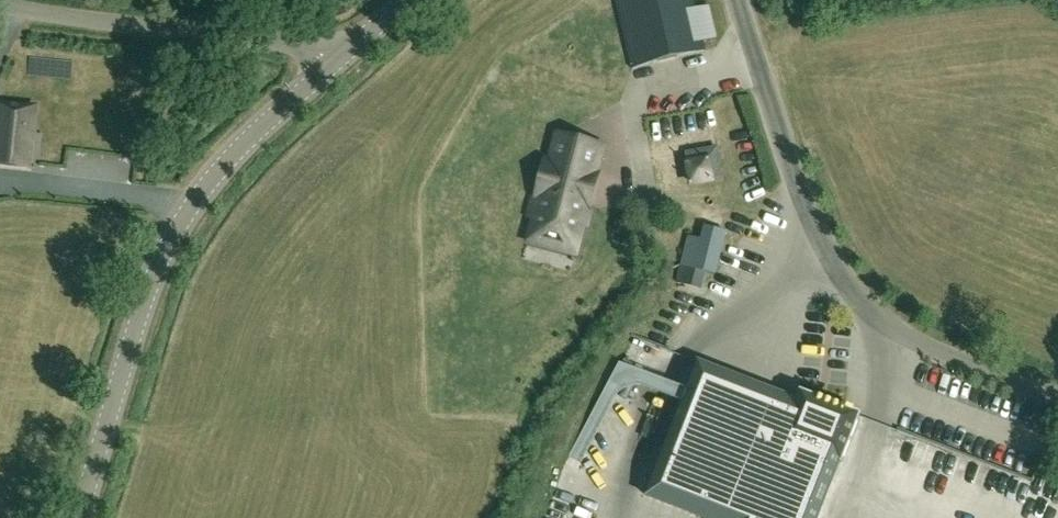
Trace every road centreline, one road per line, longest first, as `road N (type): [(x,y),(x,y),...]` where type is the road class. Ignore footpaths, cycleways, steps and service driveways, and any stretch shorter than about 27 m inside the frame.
road 1 (unclassified): [(1057,394),(916,343),(863,305),(804,206),(738,0)]
road 2 (secondary): [(78,517),(163,251),(229,158),(339,56)]
road 3 (unclassified): [(339,56),(0,5)]

